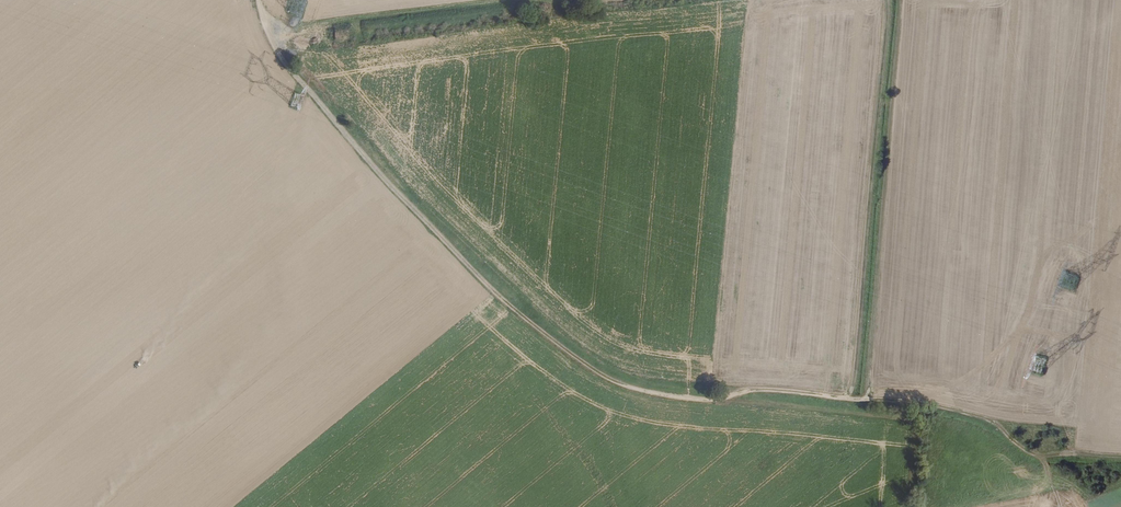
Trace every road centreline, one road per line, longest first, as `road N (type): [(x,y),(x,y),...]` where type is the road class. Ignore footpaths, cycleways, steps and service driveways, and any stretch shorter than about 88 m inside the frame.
road 1 (track): [(1037,456),(993,430),(912,408),(858,398),(662,398),(578,362),(494,292),(324,111),(282,58),(261,0)]
road 2 (track): [(897,0),(858,398)]

